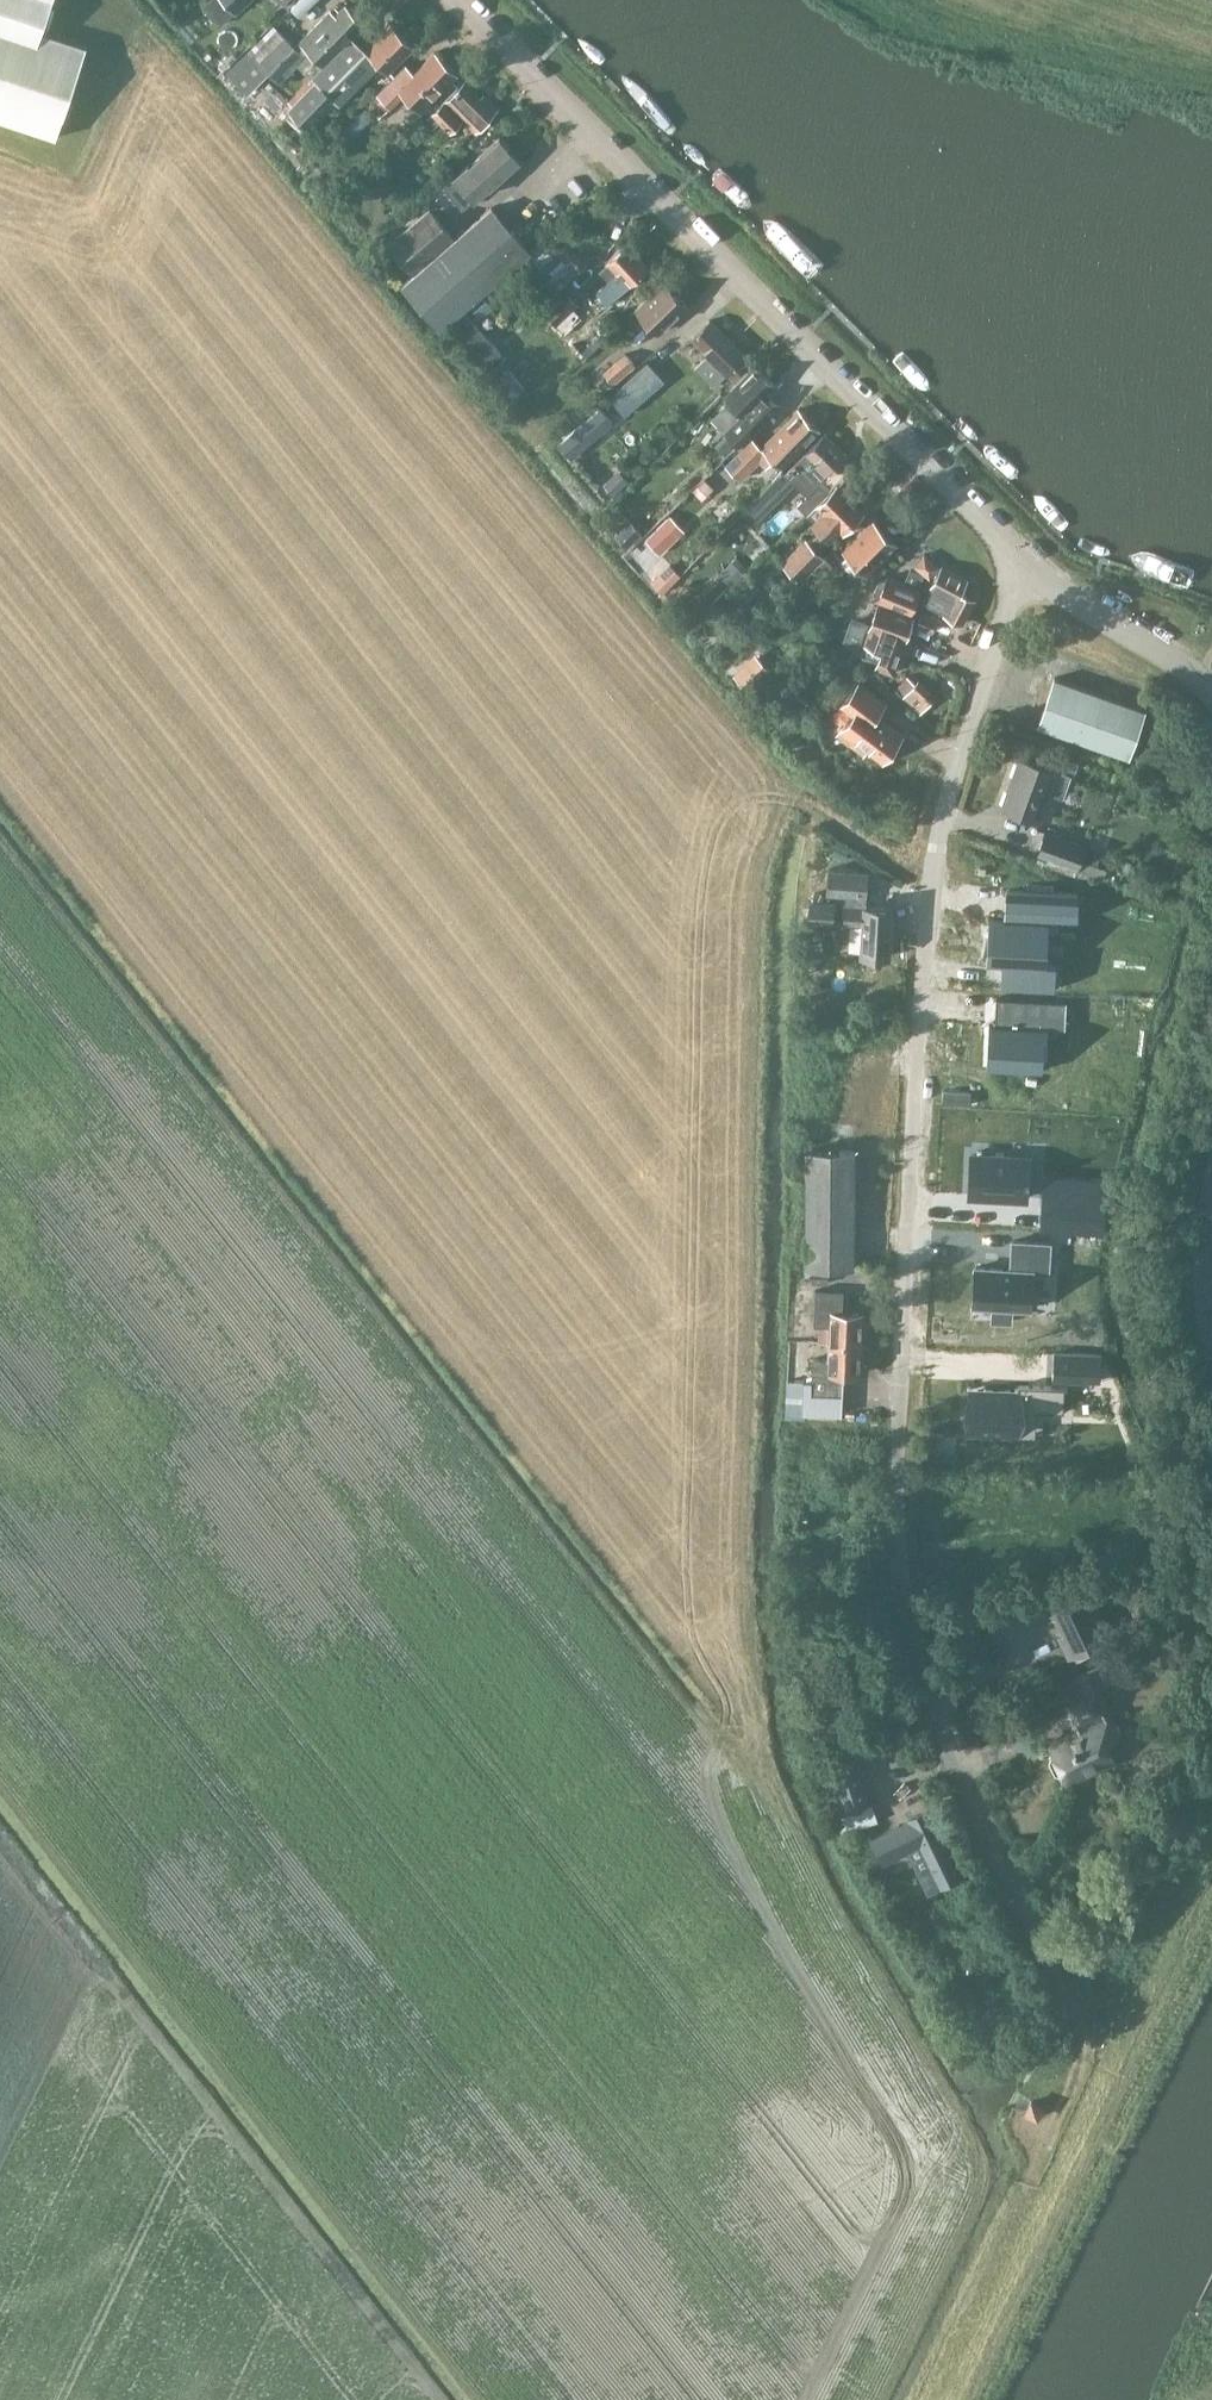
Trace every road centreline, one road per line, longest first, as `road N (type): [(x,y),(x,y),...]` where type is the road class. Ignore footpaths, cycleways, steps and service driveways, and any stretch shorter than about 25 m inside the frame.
road 1 (residential): [(1073,2015),(935,1727),(911,1644),(899,1540),(930,873),(1026,560)]
road 2 (residential): [(1026,560),(459,0)]
road 3 (residential): [(1211,691),(1026,560)]
road 4 (unclassified): [(1211,1330),(1205,1258),(1211,1208)]

